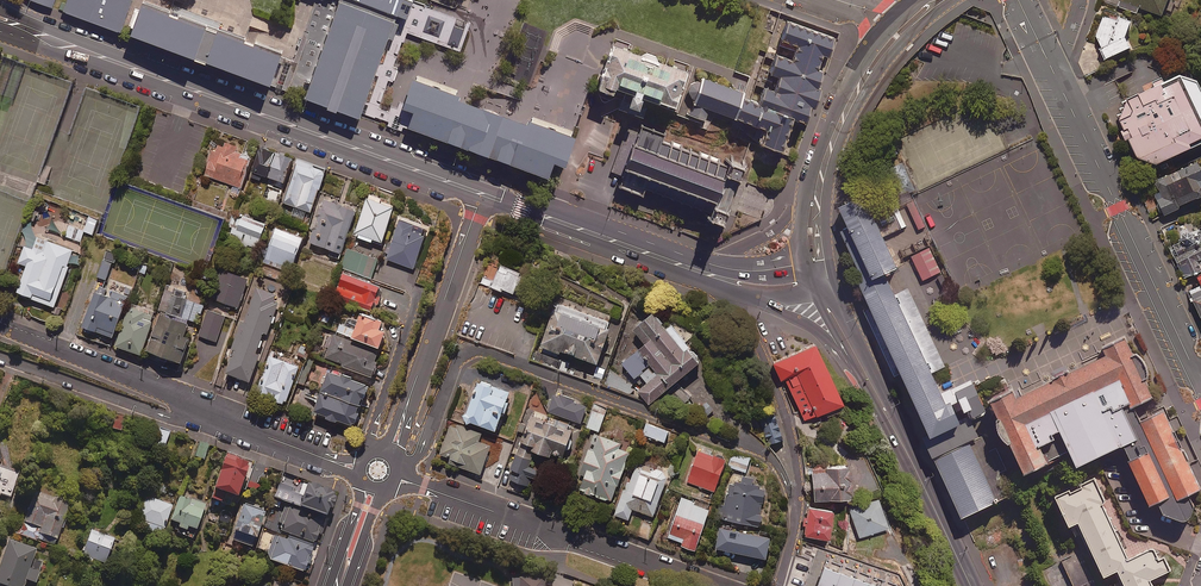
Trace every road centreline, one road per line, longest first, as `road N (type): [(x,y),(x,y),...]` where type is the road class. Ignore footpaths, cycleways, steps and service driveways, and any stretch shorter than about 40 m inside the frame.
road 1 (residential): [(409,485),(462,354),(473,348),(765,451),(798,506)]
road 2 (tertiary): [(0,18),(483,195)]
road 3 (residential): [(1197,373),(1018,0)]
road 4 (residential): [(717,585),(409,485)]
road 5 (residential): [(381,475),(483,195)]
road 6 (residential): [(798,506),(790,429),(730,287)]
road 7 (tertiary): [(870,381),(971,585)]
road 8 (tertiary): [(730,287),(522,208)]
road 9 (residential): [(196,409),(0,328)]
road 10 (residential): [(196,409),(172,417),(0,357)]
road 11 (tertiary): [(813,205),(831,139),(905,27)]
road 12 (residential): [(381,475),(196,409)]
road 13 (tertiary): [(522,208),(559,212),(708,262)]
road 14 (tertiary): [(870,381),(827,339),(730,287)]
road 15 (tertiary): [(708,262),(813,205)]

